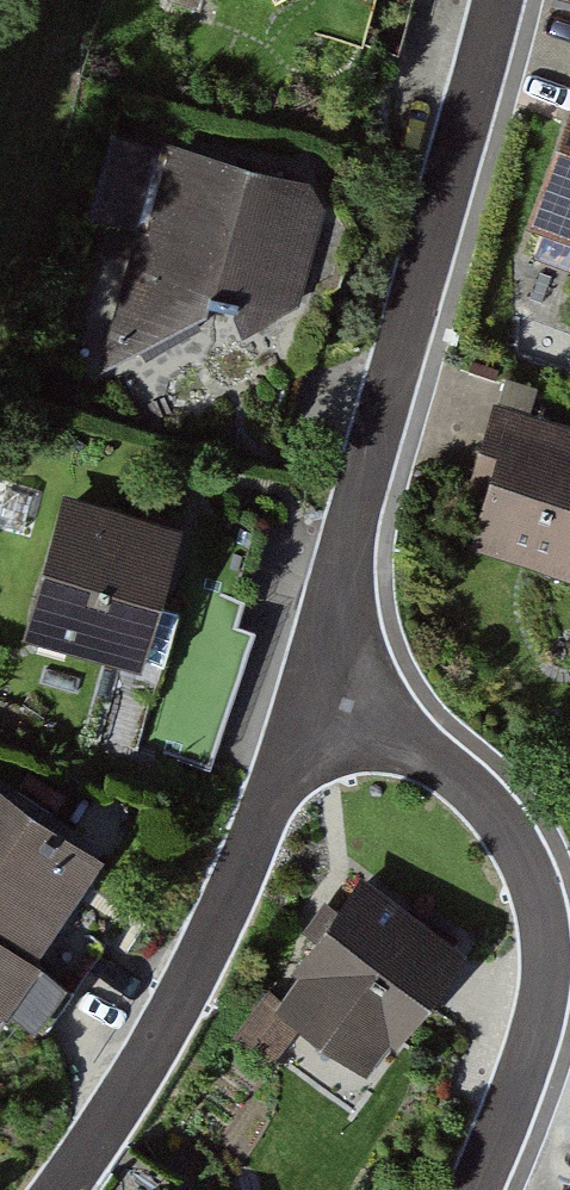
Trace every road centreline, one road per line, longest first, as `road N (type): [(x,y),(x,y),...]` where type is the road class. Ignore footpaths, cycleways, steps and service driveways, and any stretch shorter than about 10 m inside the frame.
road 1 (residential): [(497,0),(320,679)]
road 2 (residential): [(320,679),(463,772),(513,822),(548,896),(553,959),(538,1043),(480,1189)]
road 3 (residential): [(320,679),(182,982),(49,1189)]

